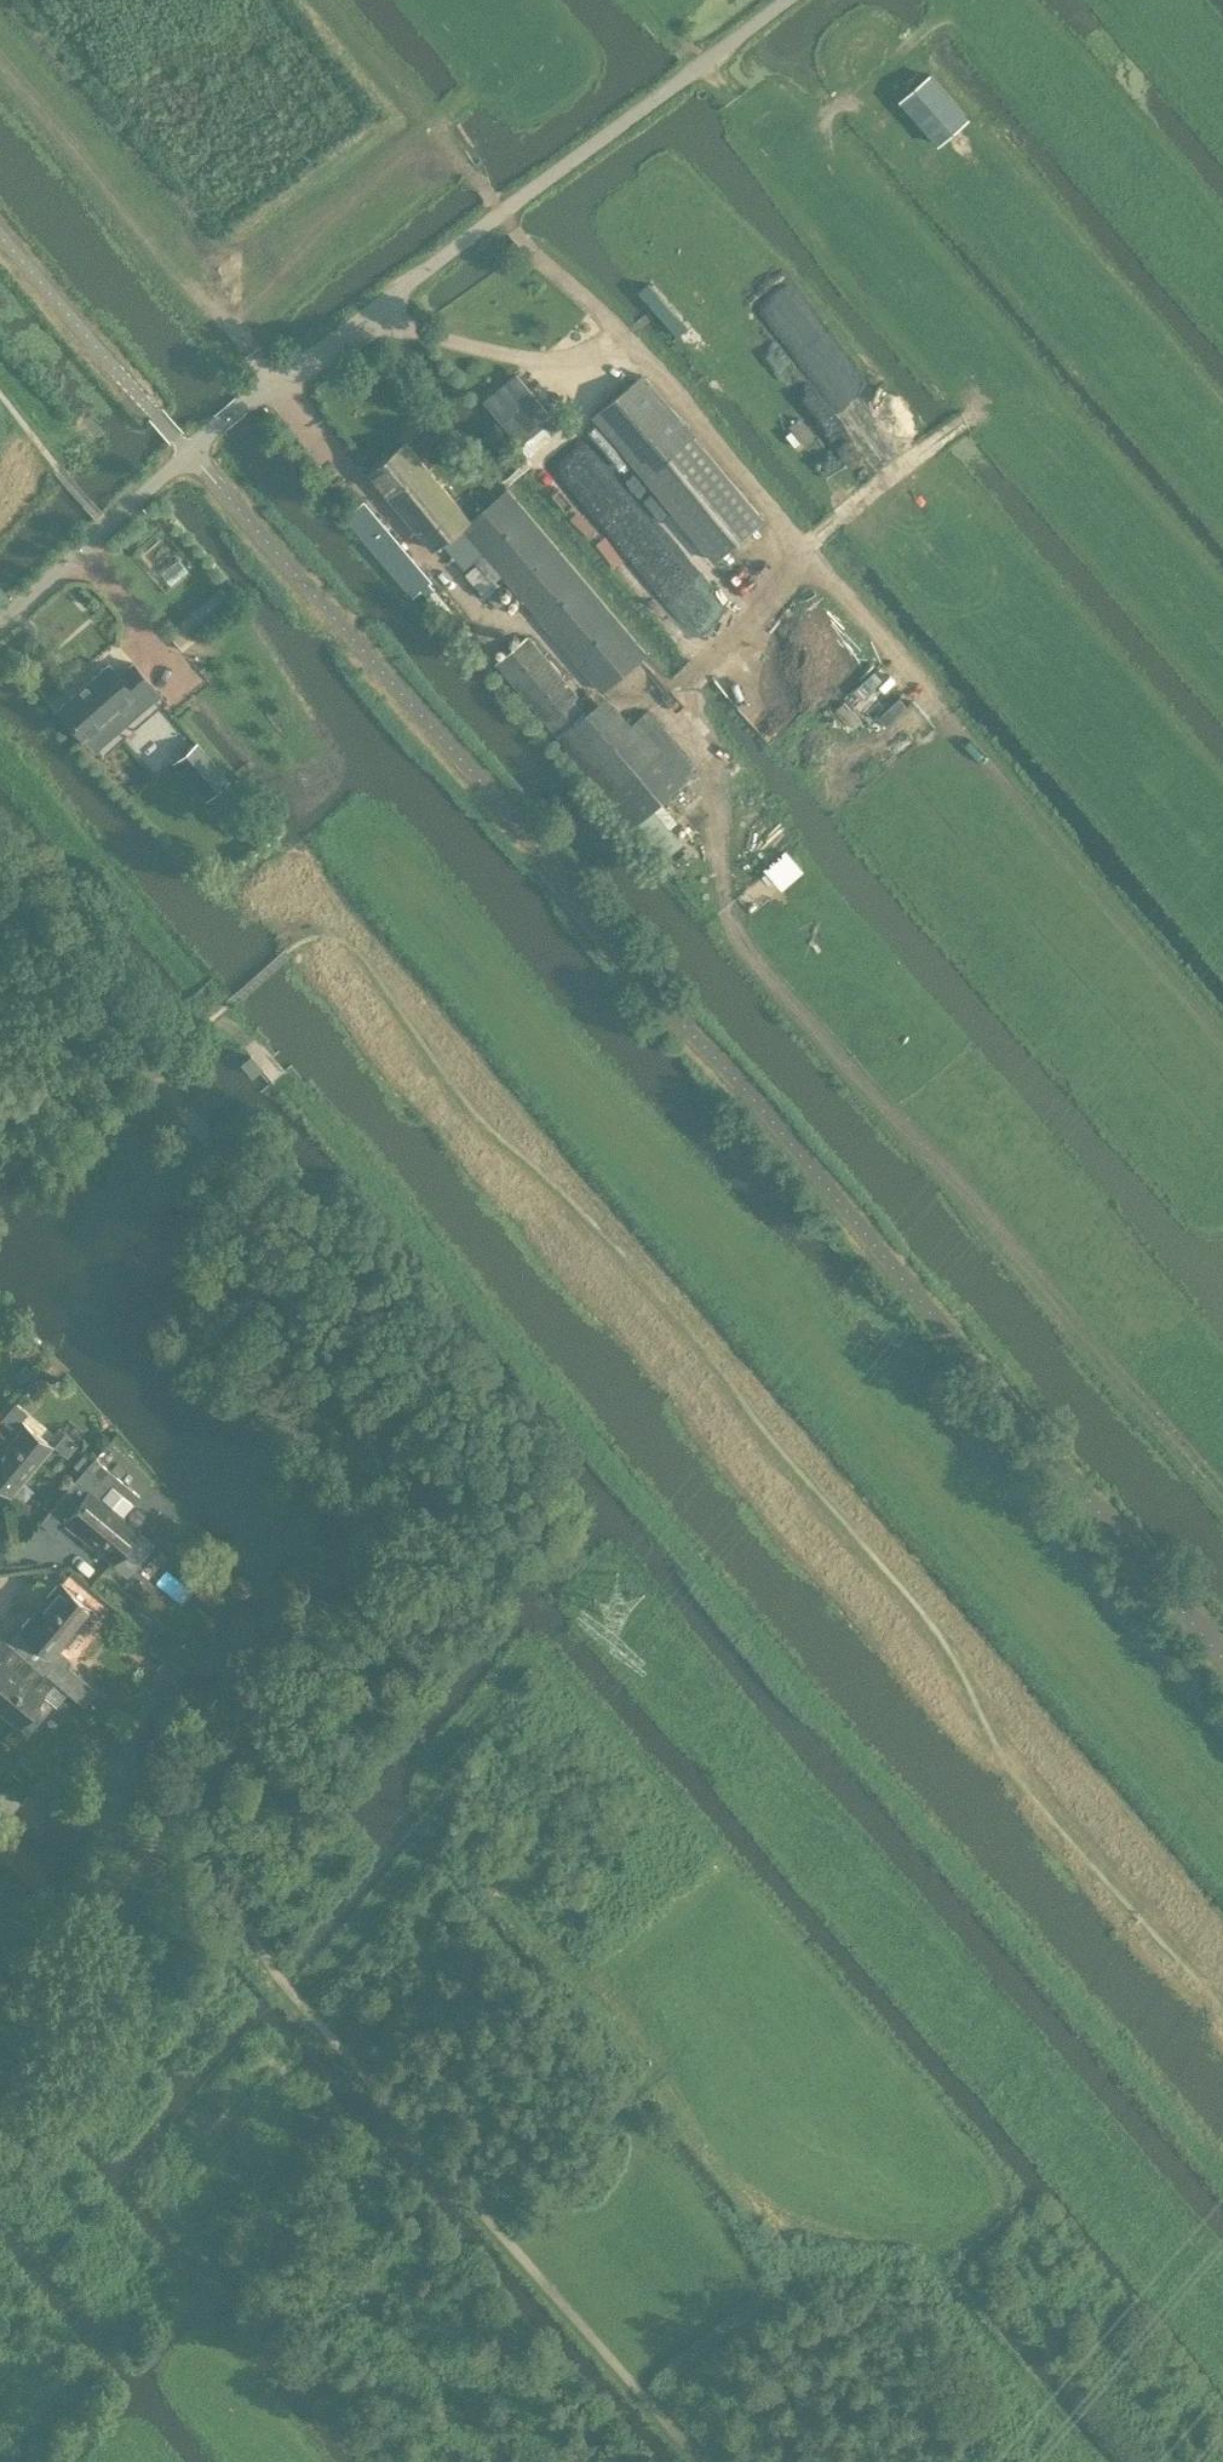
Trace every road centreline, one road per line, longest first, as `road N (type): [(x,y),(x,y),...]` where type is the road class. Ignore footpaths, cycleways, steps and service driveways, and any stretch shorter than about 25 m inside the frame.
road 1 (unclassified): [(0,616),(257,392),(788,0)]

